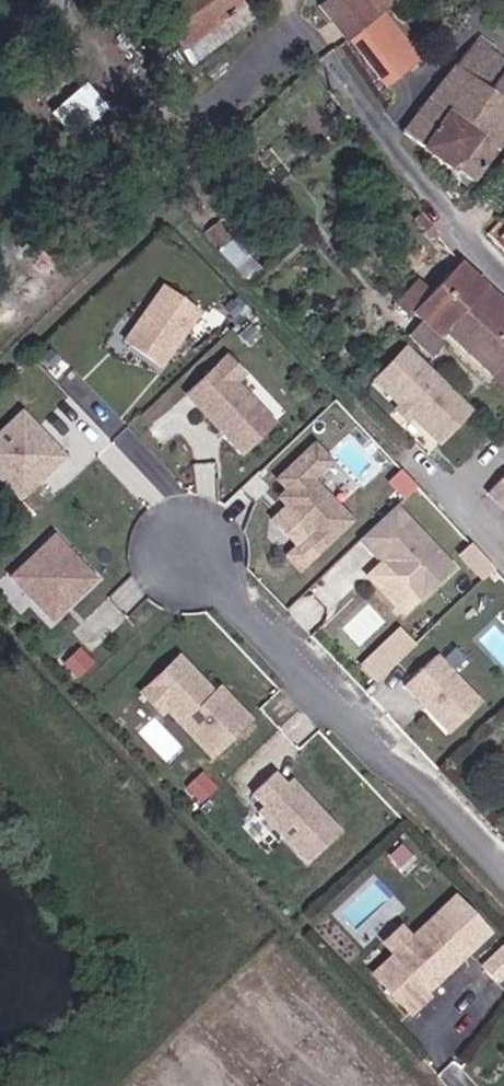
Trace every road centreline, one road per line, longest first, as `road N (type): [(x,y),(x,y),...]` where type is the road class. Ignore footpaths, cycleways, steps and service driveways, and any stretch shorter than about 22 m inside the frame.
road 1 (residential): [(182,548),(503,879)]
road 2 (residential): [(503,267),(334,69)]

